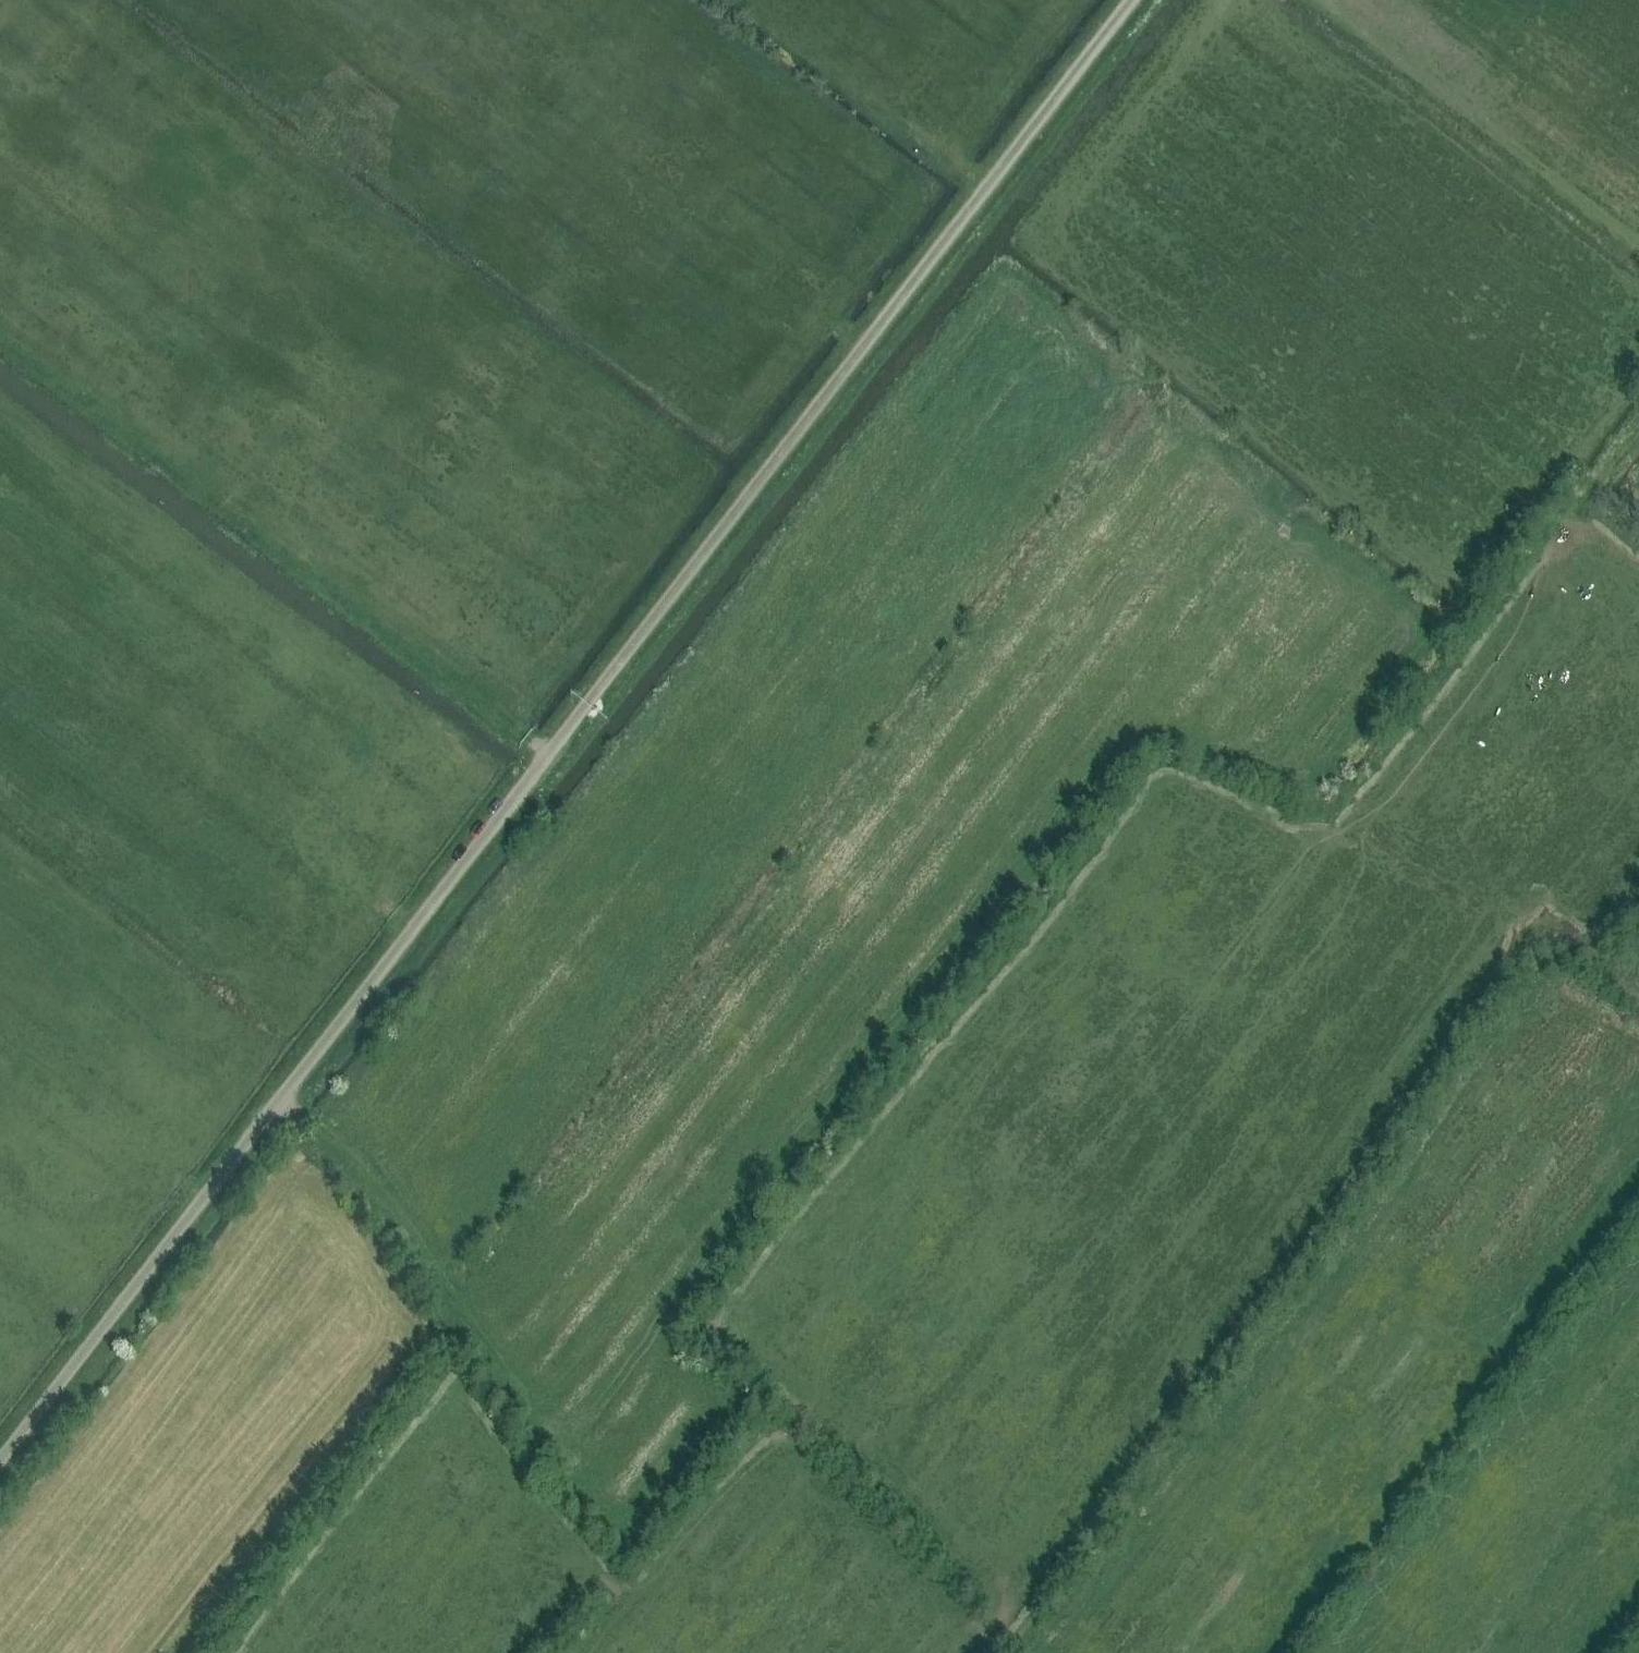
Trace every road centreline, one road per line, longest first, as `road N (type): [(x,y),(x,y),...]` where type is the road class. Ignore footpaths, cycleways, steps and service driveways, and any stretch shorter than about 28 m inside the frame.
road 1 (unclassified): [(0,1479),(444,933),(1139,0)]

